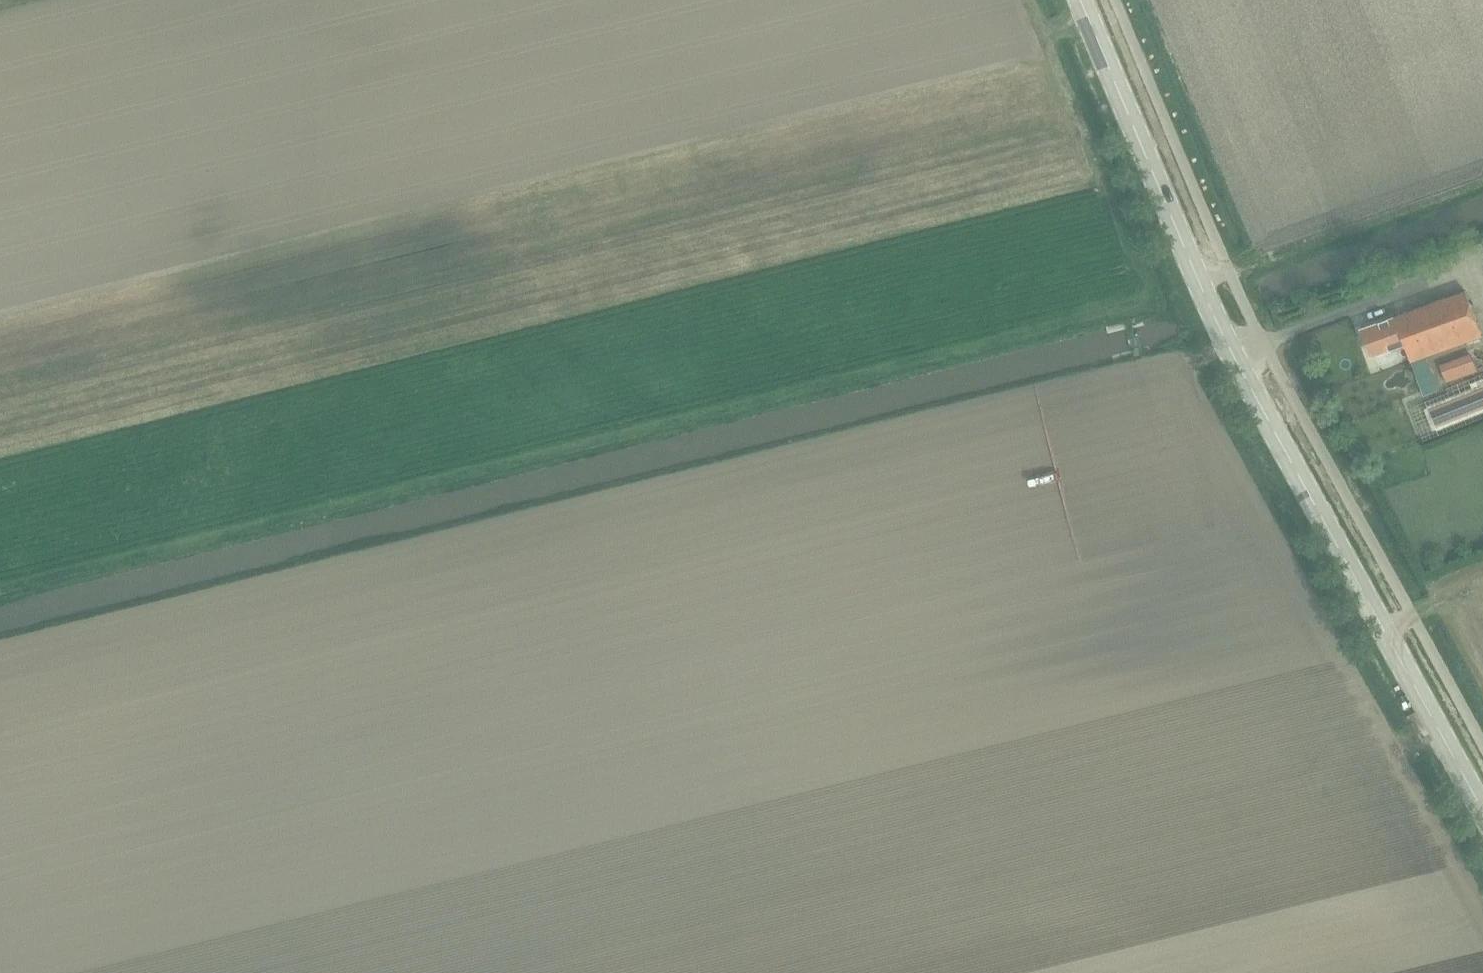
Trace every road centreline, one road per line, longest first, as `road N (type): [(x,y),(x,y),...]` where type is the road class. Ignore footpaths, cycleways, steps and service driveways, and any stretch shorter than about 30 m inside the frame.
road 1 (secondary): [(1482,808),(1209,306),(1082,0)]

